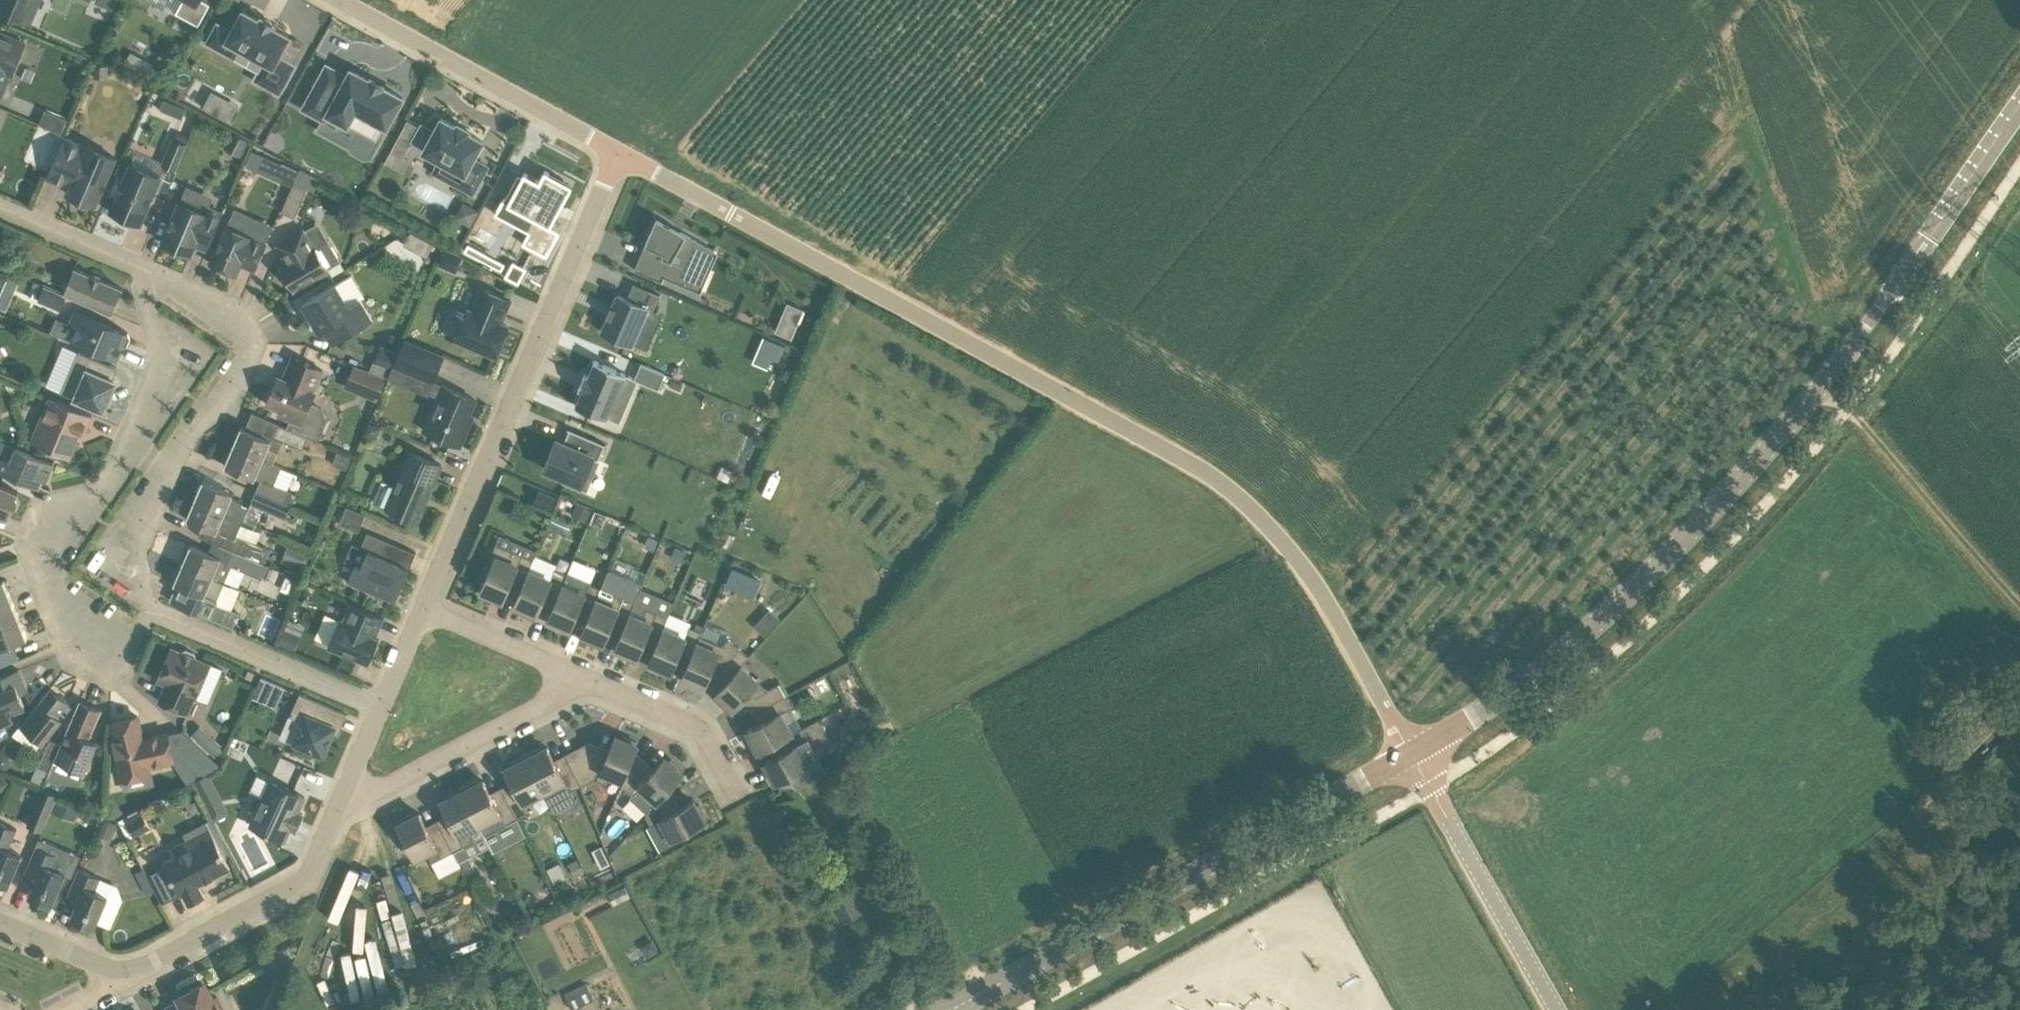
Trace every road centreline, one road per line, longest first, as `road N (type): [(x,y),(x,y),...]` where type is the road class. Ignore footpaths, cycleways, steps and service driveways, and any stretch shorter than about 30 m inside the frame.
road 1 (secondary): [(1412,756),(1535,671),(1671,549),(1816,390),(2019,107)]
road 2 (unclassified): [(1412,756),(1333,610),(1234,490),(732,212)]
road 3 (residential): [(142,266),(155,388),(149,420),(95,508),(53,527),(43,567),(52,597),(129,646),(150,609)]
road 4 (secondary): [(1412,756),(974,995)]
road 5 (residential): [(427,609),(618,152)]
road 6 (residential): [(150,609),(132,534),(239,365),(239,334),(230,320),(142,266)]
road 7 (residential): [(618,152),(340,0)]
road 8 (track): [(1816,390),(1844,409),(2019,606)]
road 9 (residential): [(591,680),(332,824)]
road 10 (unclassified): [(1556,1009),(1412,756)]
road 11 (residential): [(133,970),(310,873),(332,824)]
road 12 (residential): [(150,609),(381,706)]
road 13 (residential): [(749,810),(695,727),(591,680)]
road 14 (residential): [(427,609),(591,680)]
road 15 (residential): [(0,204),(142,266)]
road 16 (residential): [(0,924),(133,970)]
road 17 (residential): [(732,212),(618,152)]
road 18 (residential): [(332,824),(381,706)]

